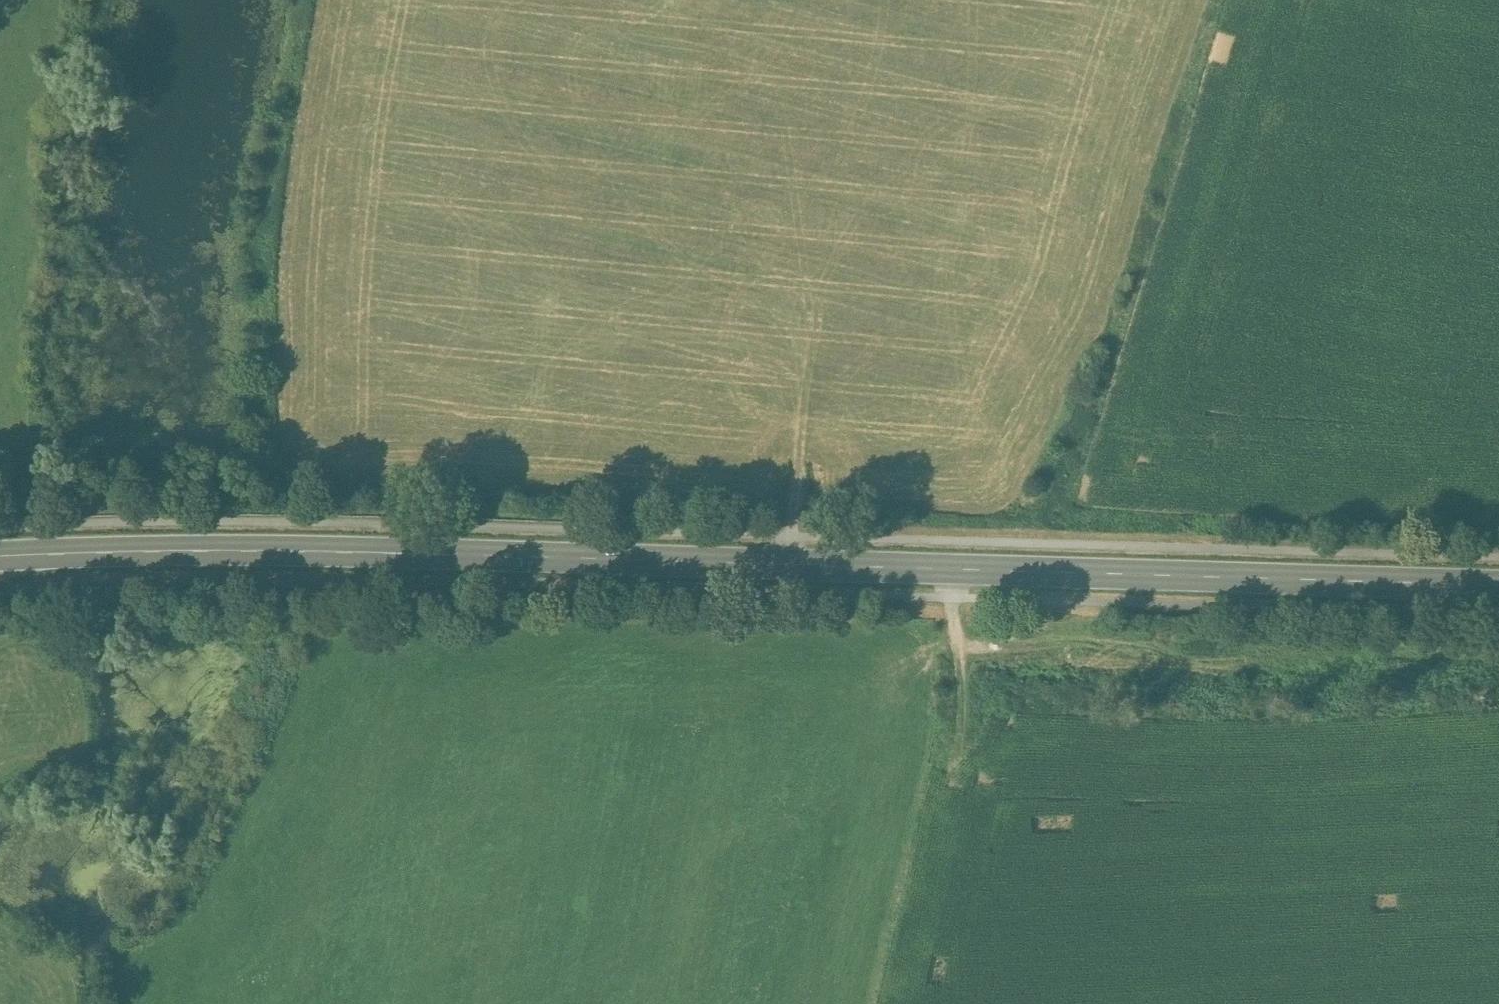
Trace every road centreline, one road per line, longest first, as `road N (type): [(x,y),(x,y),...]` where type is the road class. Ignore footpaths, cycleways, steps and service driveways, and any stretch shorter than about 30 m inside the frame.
road 1 (primary): [(560,559),(1498,583)]
road 2 (primary): [(0,559),(201,551),(560,559)]

